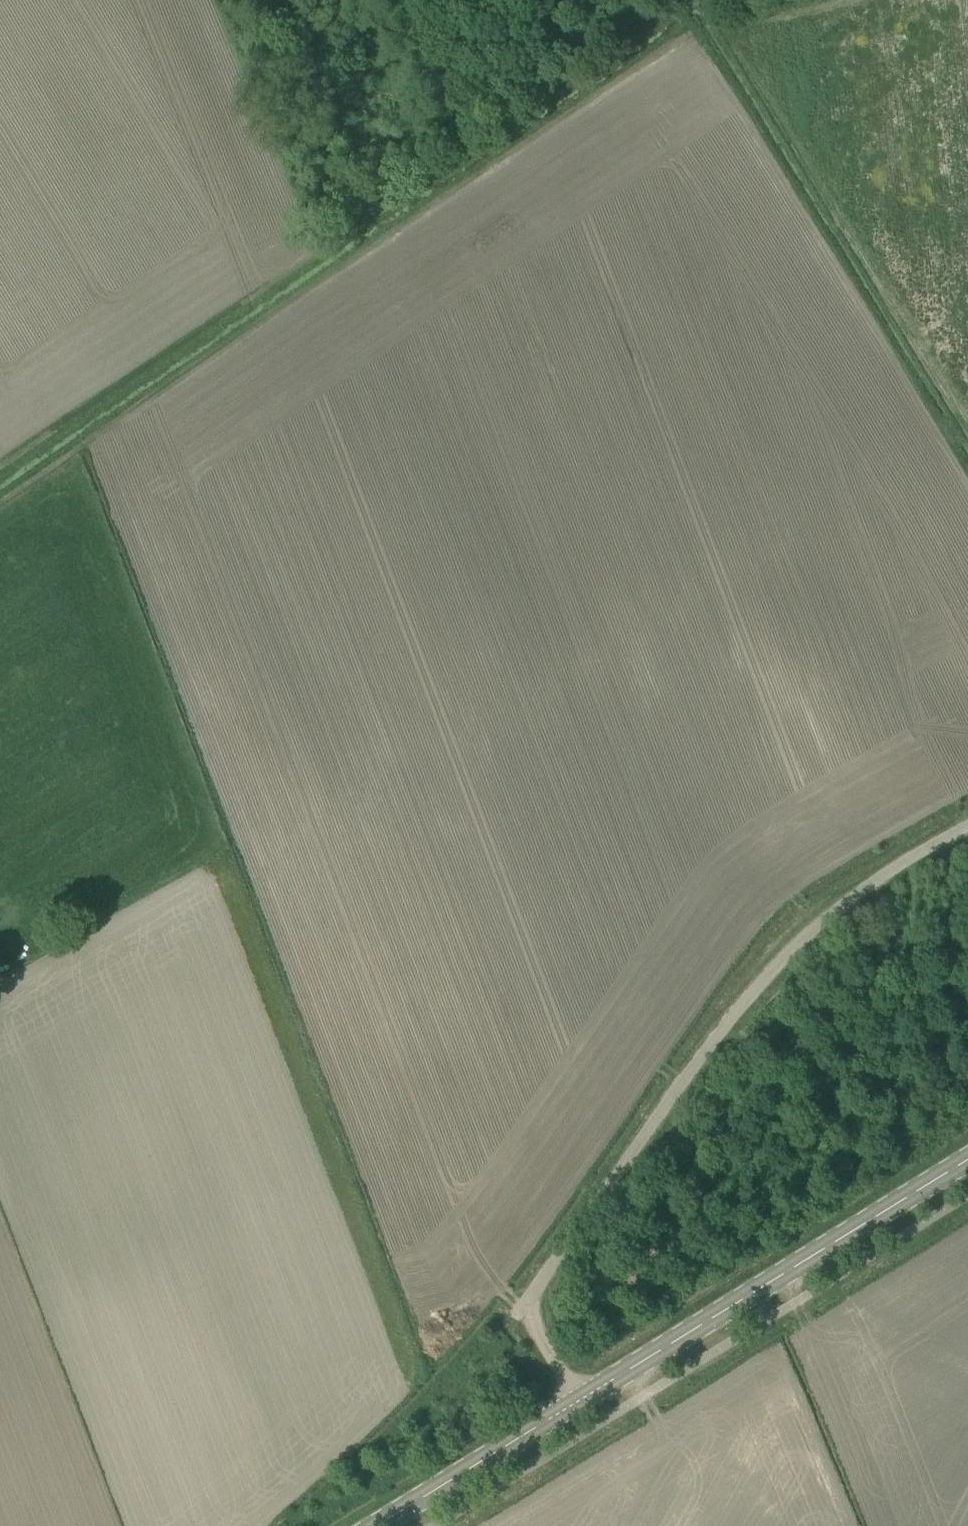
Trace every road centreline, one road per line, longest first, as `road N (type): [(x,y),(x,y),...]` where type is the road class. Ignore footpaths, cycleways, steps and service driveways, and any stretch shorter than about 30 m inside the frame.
road 1 (unclassified): [(581,1398),(522,1310),(780,981),(833,928),(967,844)]
road 2 (tertiary): [(967,1163),(581,1398)]
road 3 (tertiary): [(581,1398),(378,1525)]

